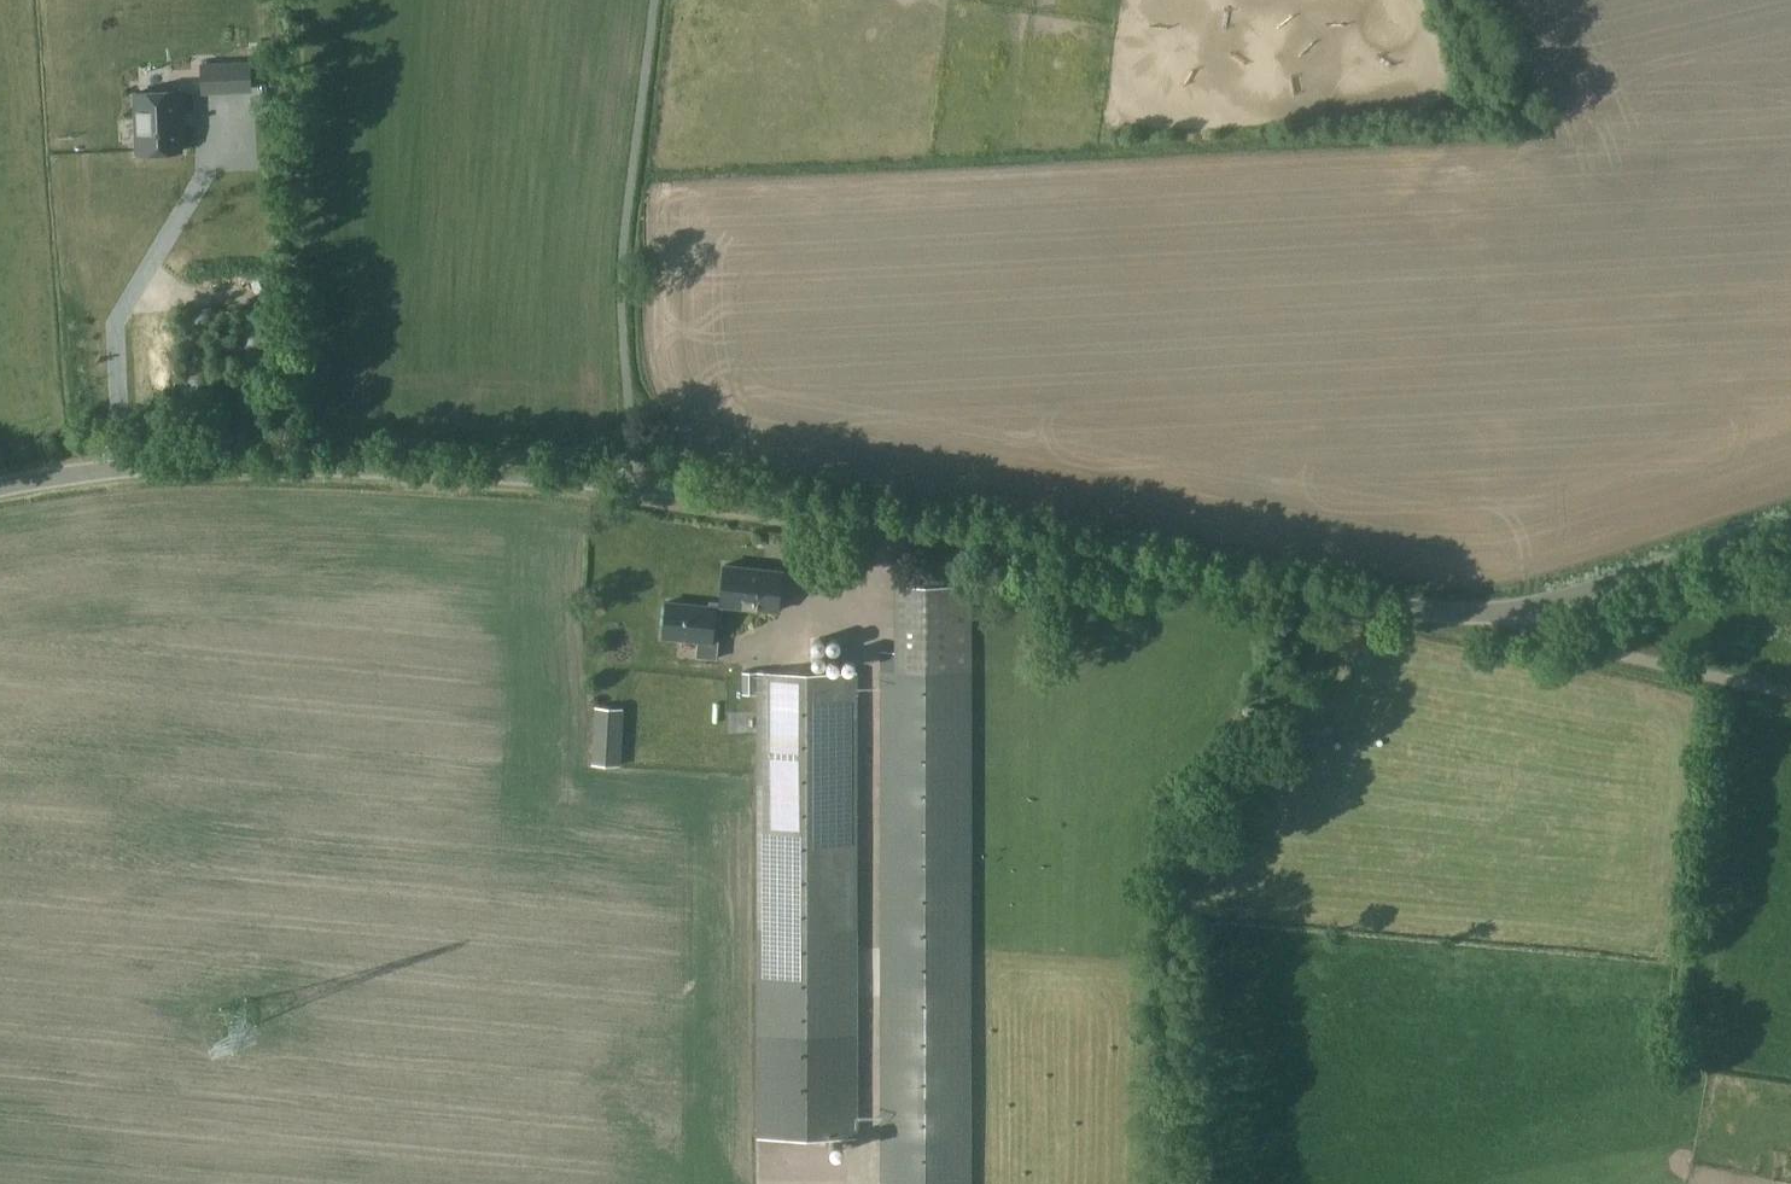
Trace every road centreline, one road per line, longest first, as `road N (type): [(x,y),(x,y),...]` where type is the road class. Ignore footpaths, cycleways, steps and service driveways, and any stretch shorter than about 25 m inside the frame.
road 1 (unclassified): [(1511,622),(1420,614),(633,486),(206,461),(0,481)]
road 2 (unclassified): [(1511,622),(1790,536)]

